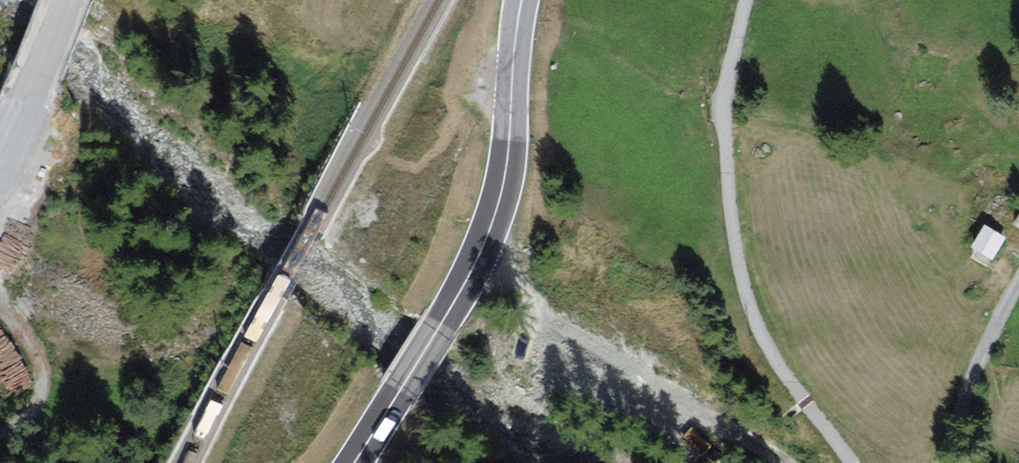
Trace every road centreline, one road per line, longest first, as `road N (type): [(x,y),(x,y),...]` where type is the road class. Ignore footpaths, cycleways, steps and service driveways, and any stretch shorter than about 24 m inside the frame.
road 1 (unclassified): [(862,462),(793,385),(741,279),(723,100),(745,0)]
road 2 (secondary): [(522,0),(507,167),(492,222),(438,330),(355,462)]
road 3 (unclassified): [(1018,280),(972,376),(941,462)]
road 4 (track): [(0,304),(33,349),(40,383),(34,408),(0,437)]

